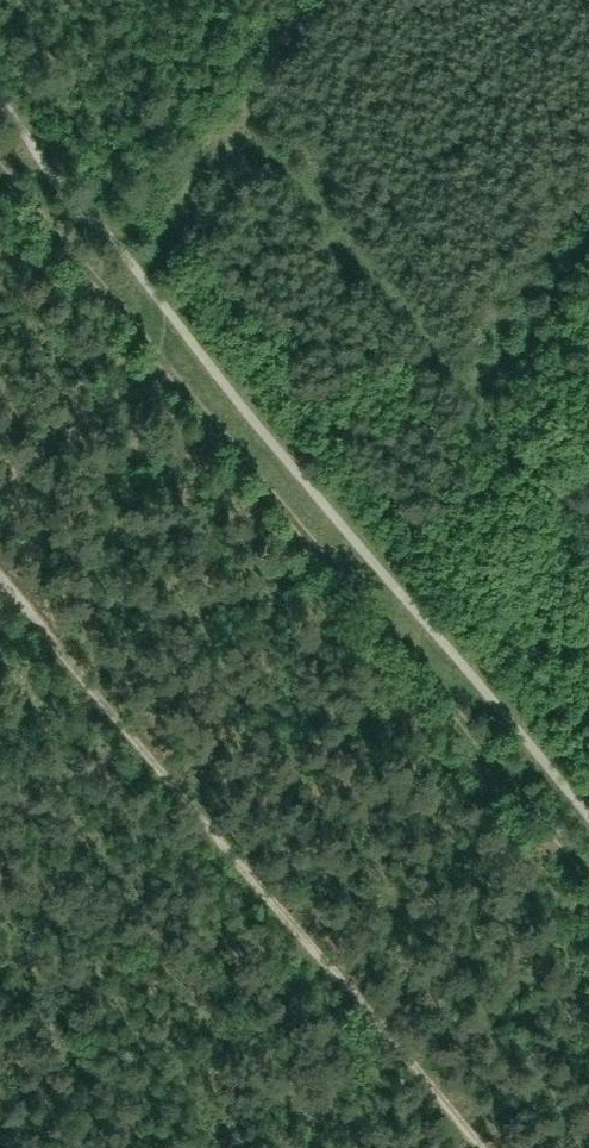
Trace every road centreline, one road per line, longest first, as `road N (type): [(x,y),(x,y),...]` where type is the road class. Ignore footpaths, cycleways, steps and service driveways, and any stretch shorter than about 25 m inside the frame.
road 1 (track): [(588,877),(0,170)]
road 2 (track): [(0,577),(484,1147)]
road 3 (track): [(0,485),(191,338)]

